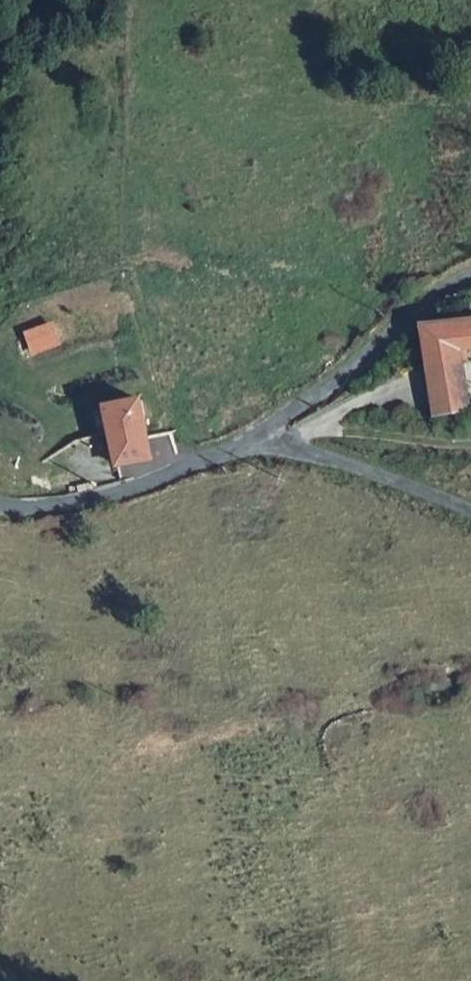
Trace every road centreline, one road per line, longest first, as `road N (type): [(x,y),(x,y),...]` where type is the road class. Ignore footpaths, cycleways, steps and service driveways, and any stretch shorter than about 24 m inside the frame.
road 1 (unclassified): [(0,505),(54,504),(135,487),(266,439)]
road 2 (unclassified): [(266,439),(439,288),(470,274)]
road 3 (unclassified): [(470,516),(266,439)]

